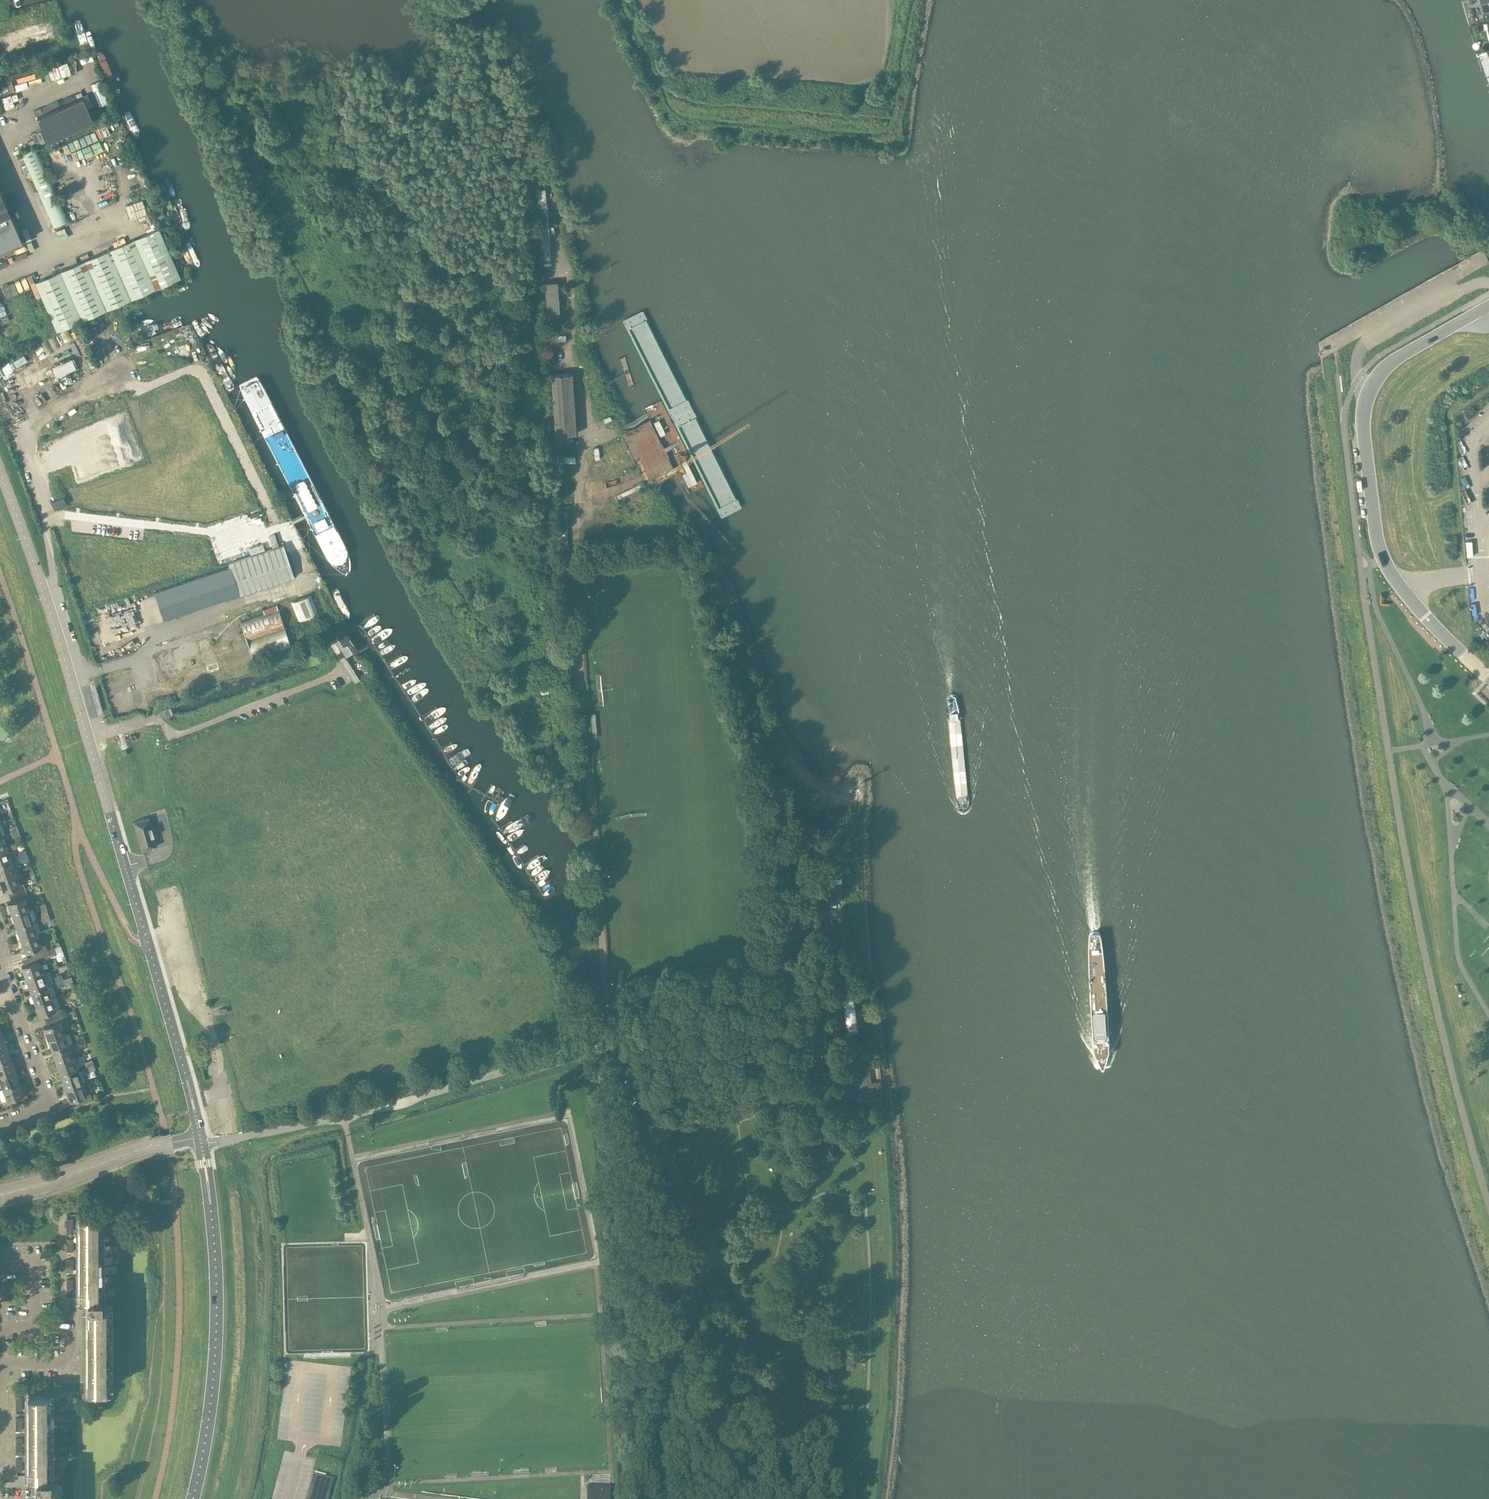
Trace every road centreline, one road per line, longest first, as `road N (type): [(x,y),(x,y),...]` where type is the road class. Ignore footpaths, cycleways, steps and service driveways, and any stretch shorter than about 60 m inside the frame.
road 1 (unclassified): [(666,1498),(658,1439),(715,1249),(619,1037)]
road 2 (unclassified): [(619,1037),(605,985),(573,552)]
road 3 (unclassified): [(1488,679),(1403,590),(1382,557),(1362,424),(1368,388),(1393,359),(1488,305)]
road 4 (unclassified): [(201,1140),(396,1104),(619,1037)]
road 5 (secondary): [(201,1140),(88,738)]
road 6 (secondary): [(193,1498),(217,1341),(201,1140)]
road 7 (secondary): [(88,738),(0,473)]
road 8 (unclassified): [(88,738),(155,719),(175,737),(340,673)]
road 9 (tertiary): [(0,1197),(159,1145),(201,1140)]
road 10 (residential): [(0,1264),(0,1445)]
road 11 (residential): [(0,1121),(35,1109),(44,1096),(11,993)]

